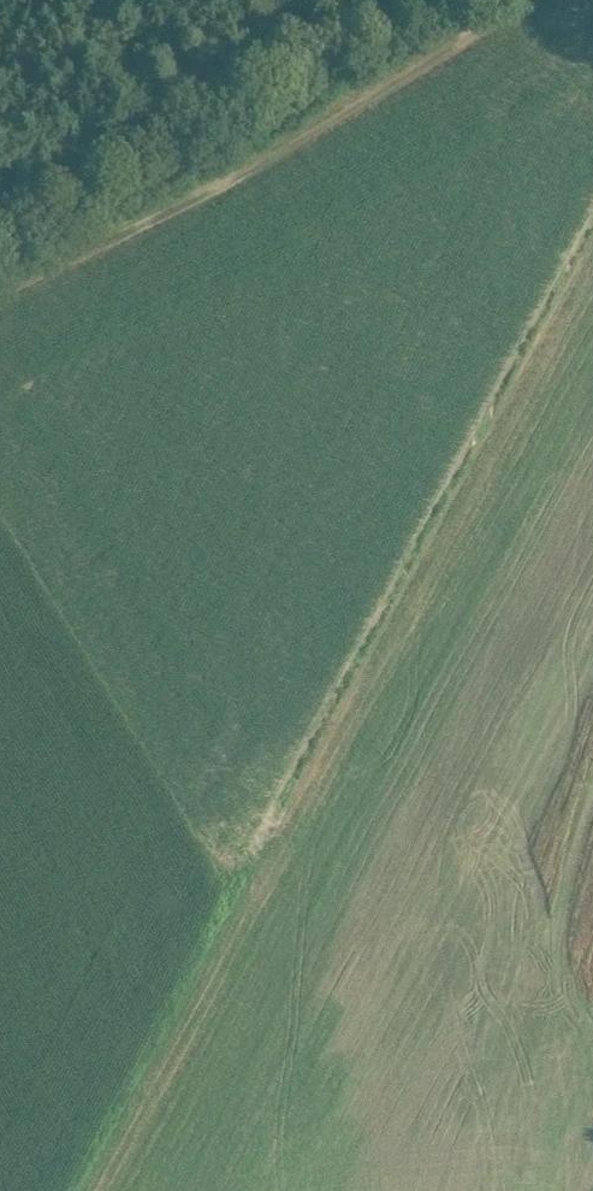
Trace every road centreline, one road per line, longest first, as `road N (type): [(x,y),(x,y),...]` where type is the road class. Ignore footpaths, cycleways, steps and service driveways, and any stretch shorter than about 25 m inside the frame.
road 1 (track): [(0,286),(325,108),(498,0)]

